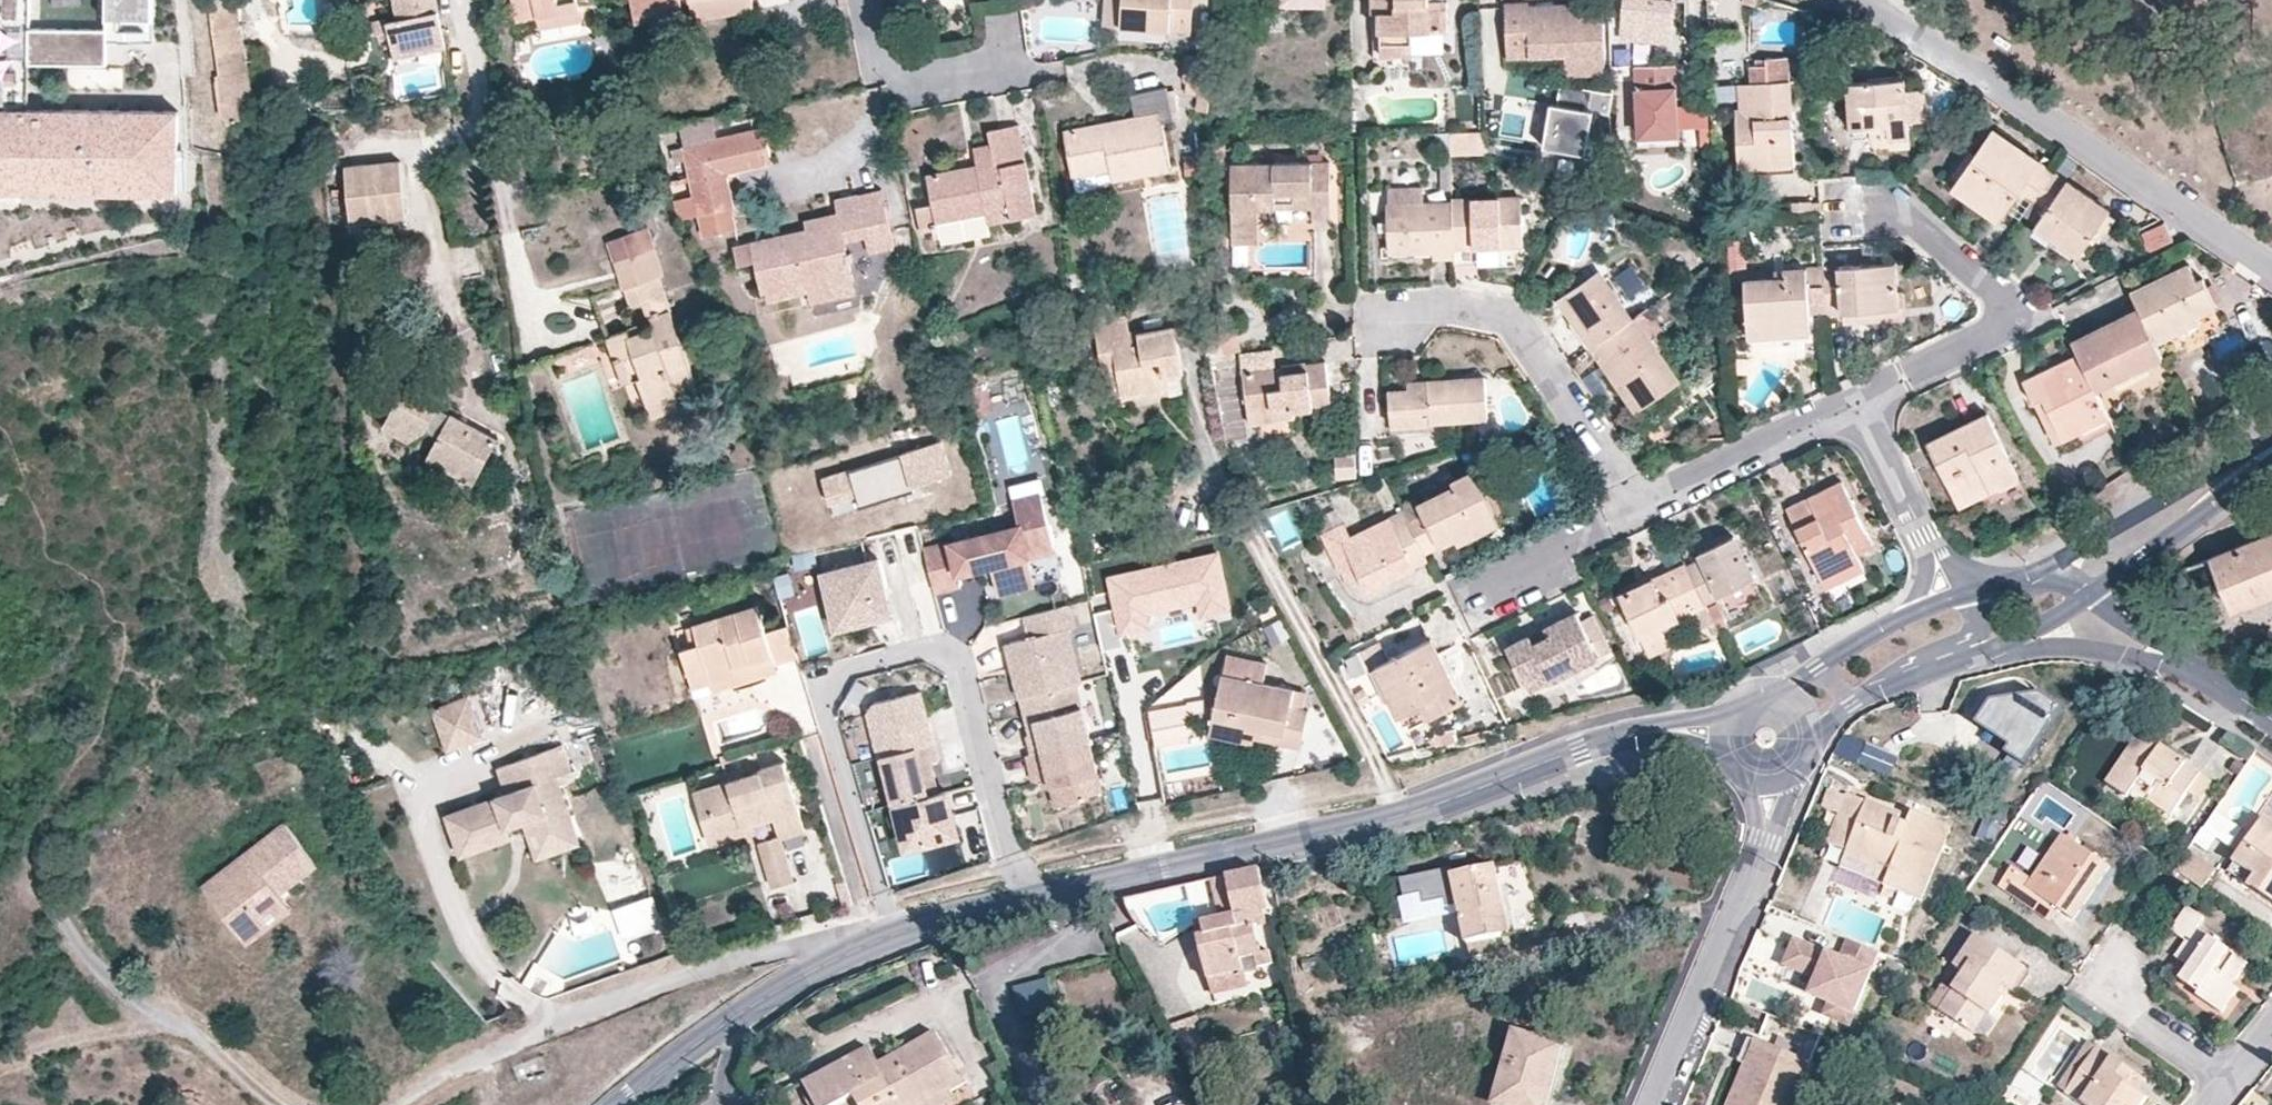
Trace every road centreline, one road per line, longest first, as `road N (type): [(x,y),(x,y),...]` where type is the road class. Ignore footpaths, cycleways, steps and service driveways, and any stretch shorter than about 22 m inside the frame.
road 1 (residential): [(1027,895),(954,656),(926,647),(843,669),(826,693),(896,932)]
road 2 (tertiary): [(1633,736),(1579,746),(1413,811),(1069,888)]
road 3 (residential): [(1850,0),(1890,17),(2271,274)]
road 4 (residential): [(1387,320),(1459,303),(1512,316),(1646,505)]
road 5 (residential): [(1857,402),(1983,339),(2007,317),(1993,287),(1923,226),(1867,208)]
road 6 (tertiary): [(896,932),(721,1025),(616,1104)]
road 7 (residential): [(1652,1104),(1763,838)]
road 8 (residential): [(1069,888),(1075,930),(996,987),(1042,1104)]
road 9 (residential): [(1646,505),(1857,402)]
road 10 (tertiary): [(2089,595),(2260,469),(2264,454)]
road 11 (tertiary): [(1805,750),(1865,698),(1973,656)]
road 12 (residential): [(865,0),(882,60),(907,78),(1007,68)]
road 13 (residential): [(2228,1080),(2107,988),(2122,968)]
road 14 (tertiary): [(1914,615),(1758,696)]
road 15 (residential): [(1857,402),(1926,543)]
road 16 (tertiary): [(2168,497),(2033,571)]
road 17 (residential): [(1520,578),(1646,505)]
road 18 (tertiary): [(1027,895),(896,932)]
road 19 (residential): [(2168,497),(2122,542),(2089,595)]

